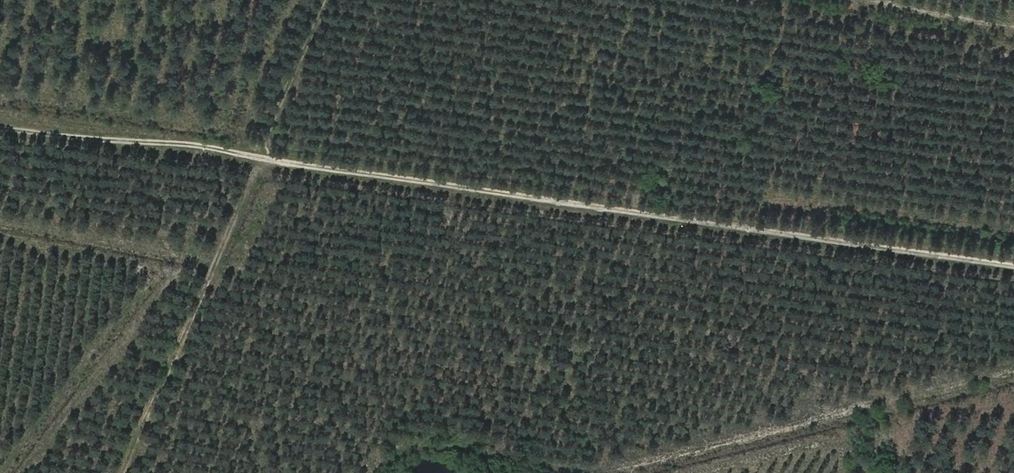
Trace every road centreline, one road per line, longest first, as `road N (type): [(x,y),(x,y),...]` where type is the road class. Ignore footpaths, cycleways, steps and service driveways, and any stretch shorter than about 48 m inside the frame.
road 1 (track): [(1013,266),(0,122)]
road 2 (track): [(262,159),(124,472)]

